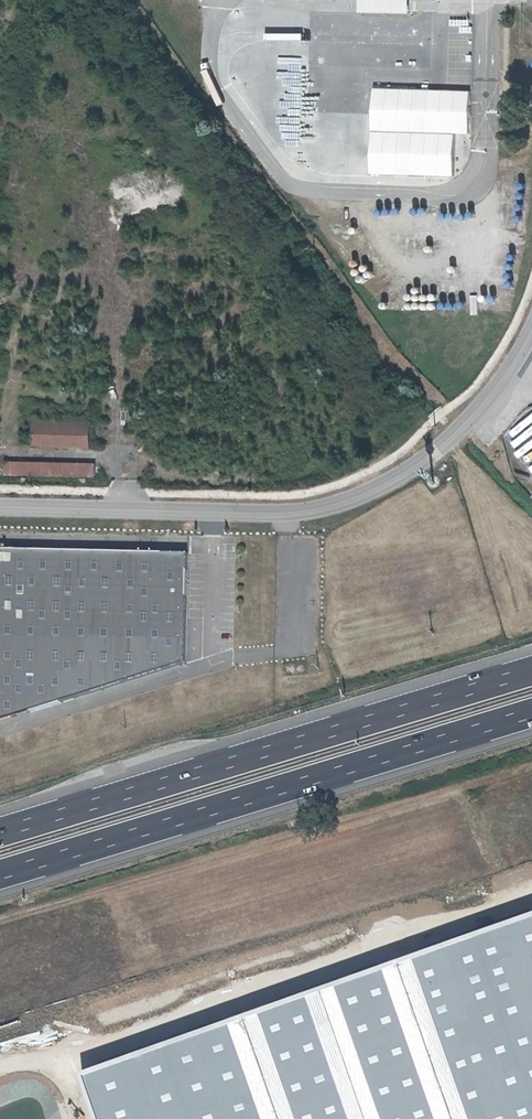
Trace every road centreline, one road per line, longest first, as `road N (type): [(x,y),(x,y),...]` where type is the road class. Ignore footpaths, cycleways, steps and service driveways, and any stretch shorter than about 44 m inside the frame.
road 1 (unclassified): [(531,326),(510,373),(477,414),(424,462),(354,498),(287,514),(0,504)]
road 2 (motorway): [(0,873),(531,711)]
road 3 (motorway): [(531,669),(0,829)]
road 4 (track): [(0,923),(531,767)]

